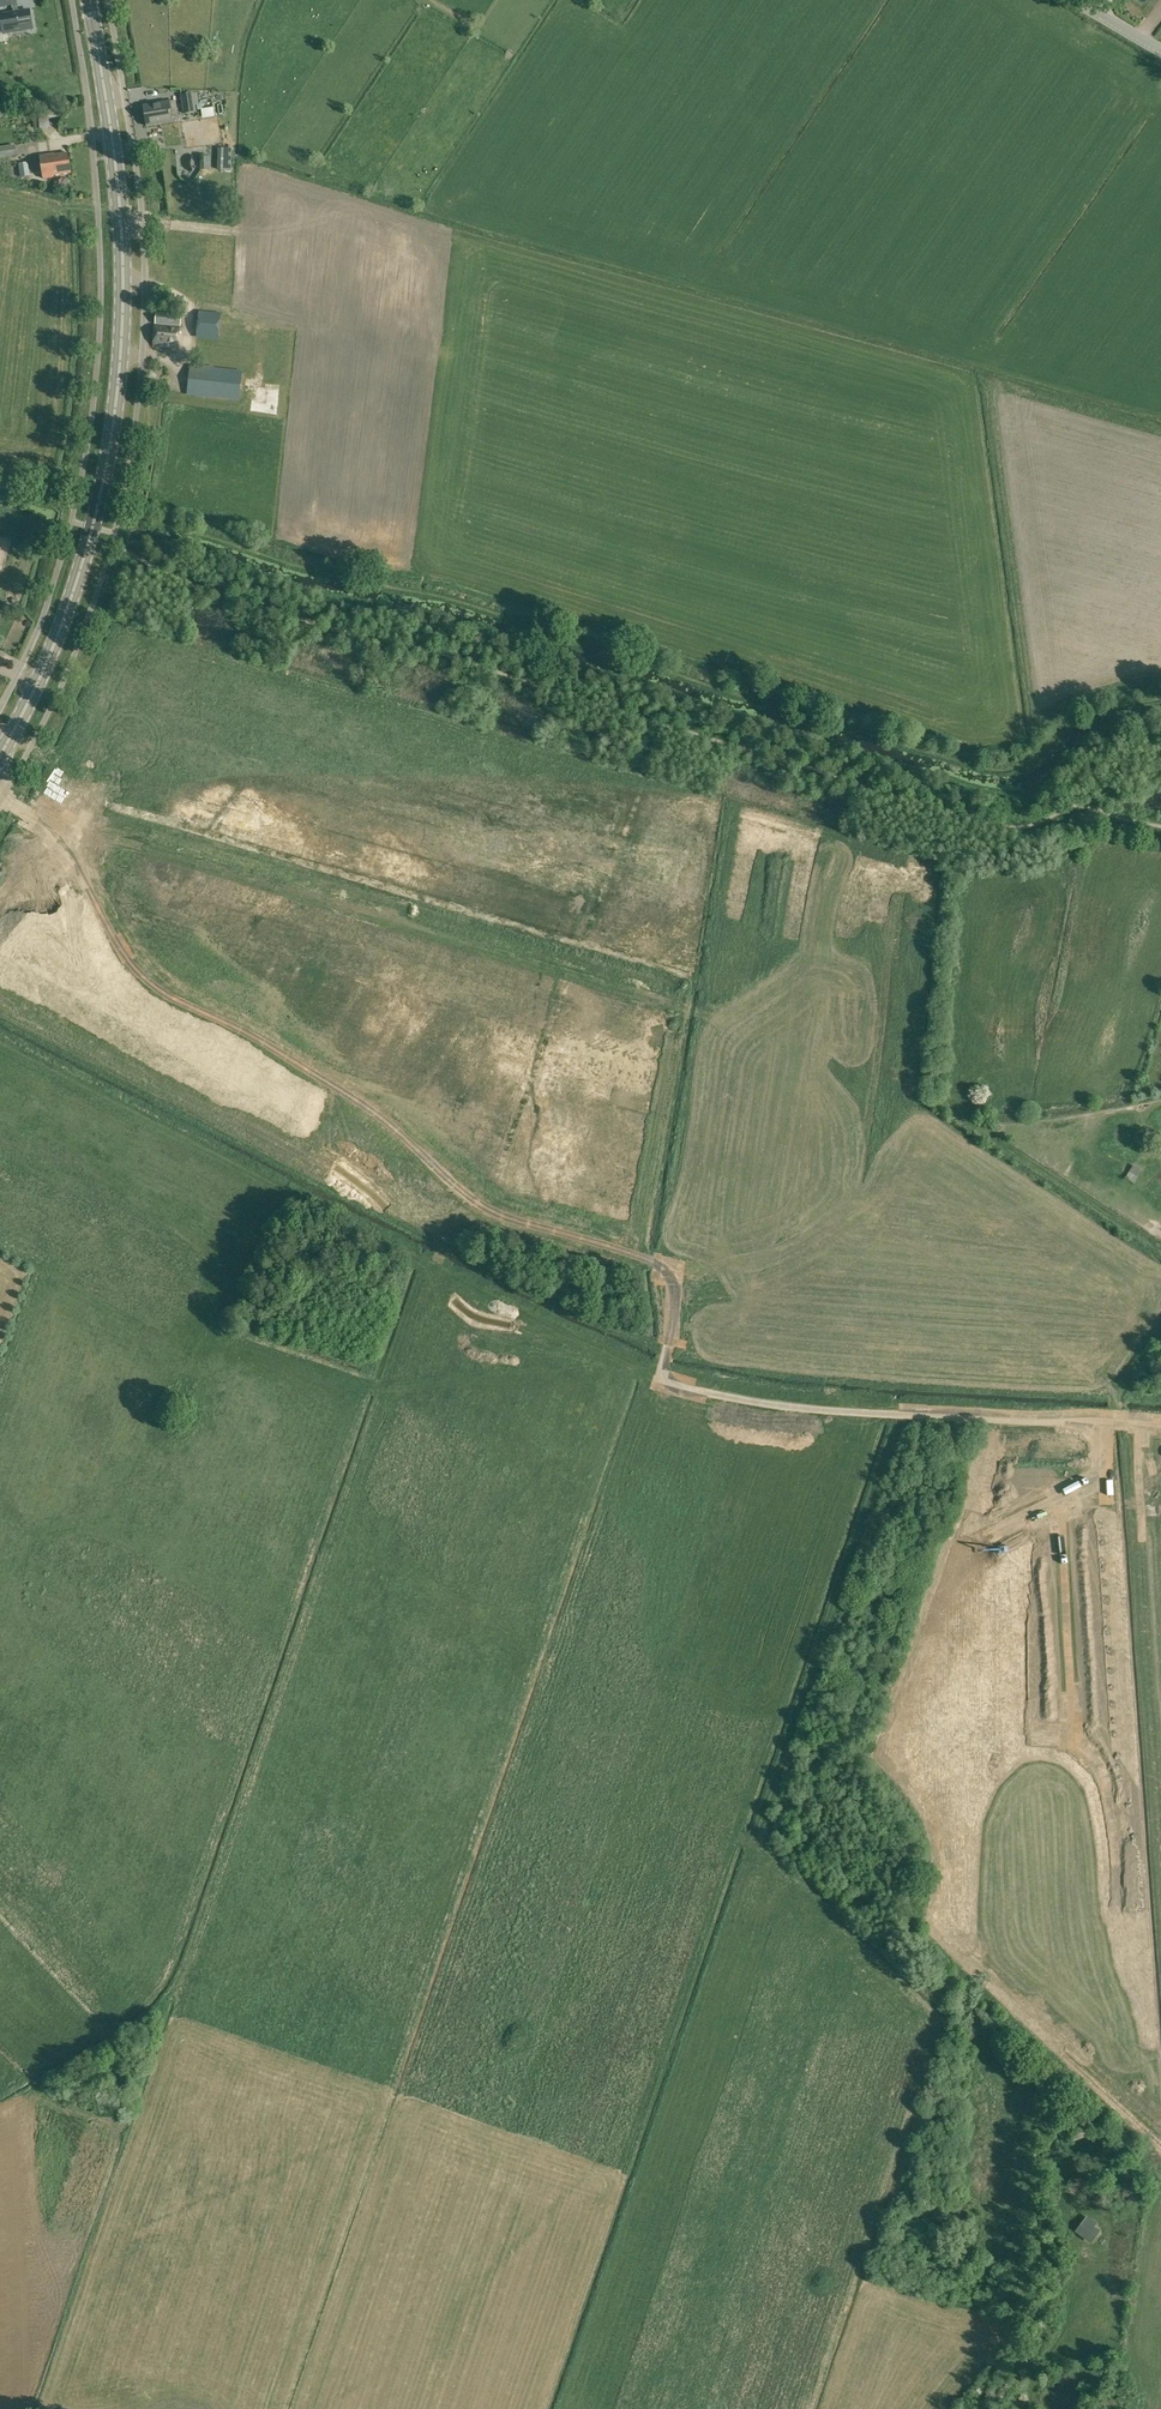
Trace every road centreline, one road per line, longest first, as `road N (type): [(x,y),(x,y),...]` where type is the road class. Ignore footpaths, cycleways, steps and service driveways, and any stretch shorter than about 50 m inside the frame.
road 1 (secondary): [(0,753),(61,625),(113,442),(123,290),(116,163),(89,0)]
road 2 (track): [(951,1075),(954,1112),(1160,1248)]
road 3 (track): [(882,1413),(715,1394),(662,1379),(662,1364)]
road 4 (track): [(882,1413),(1113,1421)]

